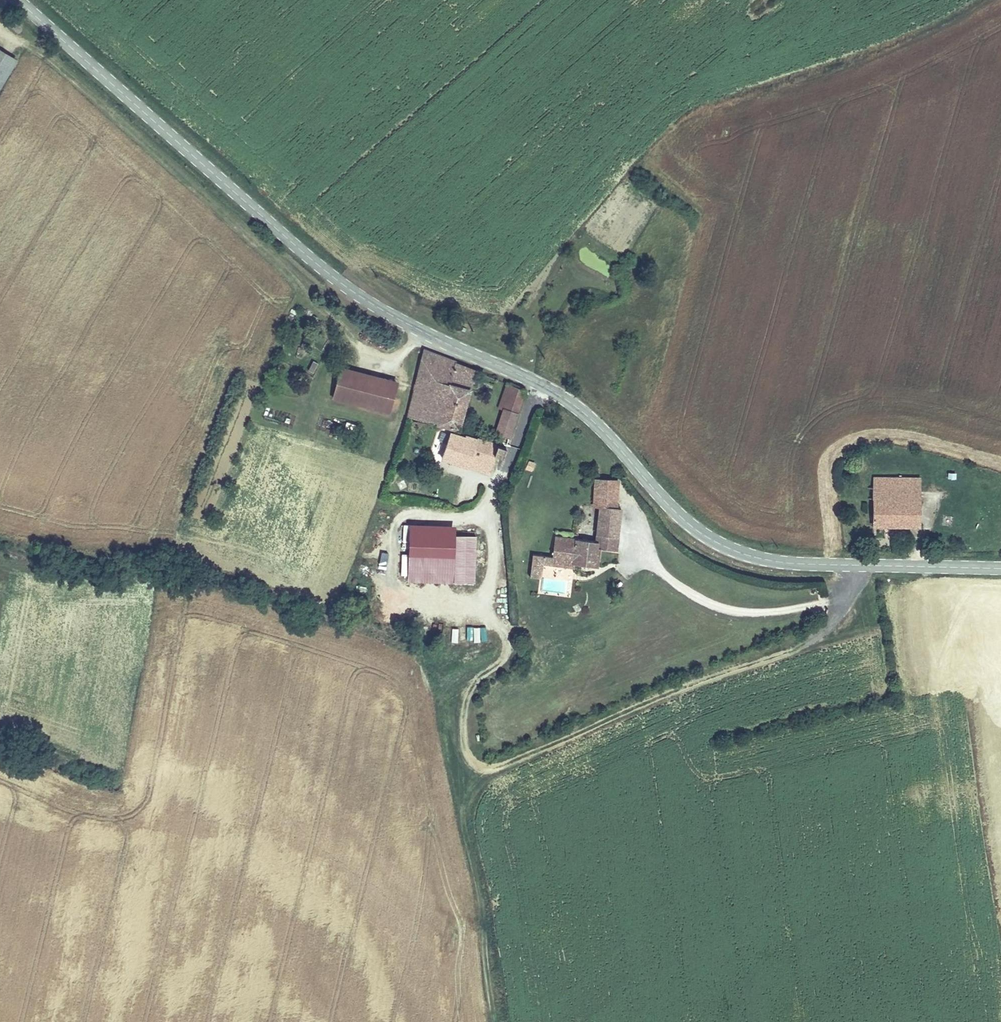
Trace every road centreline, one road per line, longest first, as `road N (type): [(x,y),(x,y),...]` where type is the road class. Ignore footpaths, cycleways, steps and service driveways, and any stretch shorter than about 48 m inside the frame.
road 1 (tertiary): [(1000,568),(783,563),(702,536),(580,409),(350,291),(16,0)]
road 2 (track): [(500,1021),(465,814),(477,783),(495,768),(814,639),(849,601),(853,566)]
road 3 (track): [(477,783),(462,752),(459,714),(465,691),(510,647),(504,622),(489,607)]

